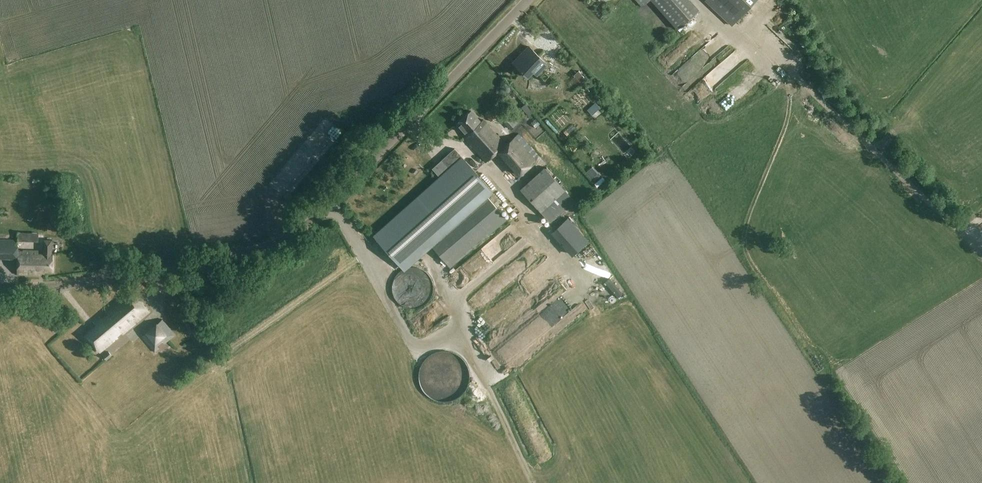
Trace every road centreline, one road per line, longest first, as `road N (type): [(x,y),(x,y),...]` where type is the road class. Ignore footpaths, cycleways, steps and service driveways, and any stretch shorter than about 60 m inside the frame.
road 1 (unclassified): [(0,287),(80,282),(286,240),(526,0)]
road 2 (track): [(332,201),(415,345),(463,333),(532,482)]
road 3 (track): [(782,66),(981,254)]
road 4 (track): [(782,66),(790,112),(748,229),(758,269)]

